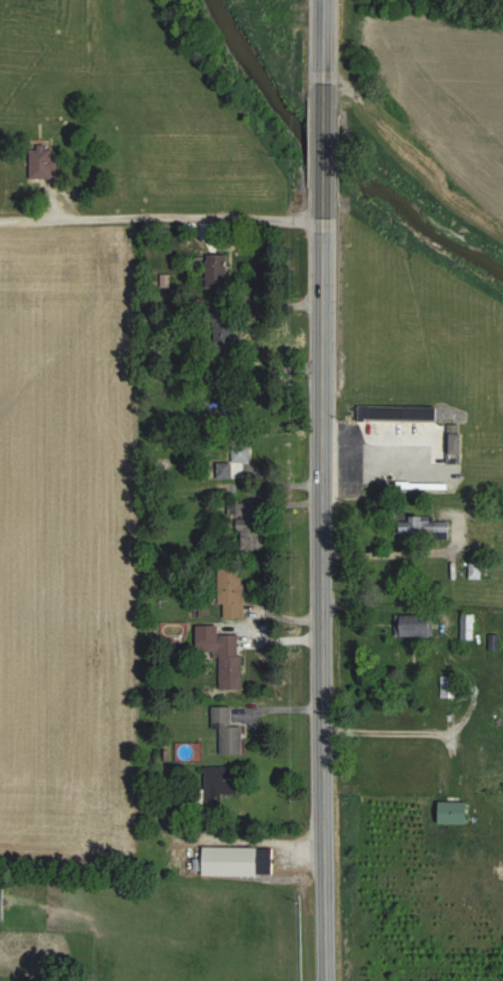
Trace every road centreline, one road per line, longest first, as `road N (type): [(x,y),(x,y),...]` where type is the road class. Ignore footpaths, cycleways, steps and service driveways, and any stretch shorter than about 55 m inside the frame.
road 1 (primary): [(321,980),(319,0)]
road 2 (residential): [(318,218),(0,215)]

